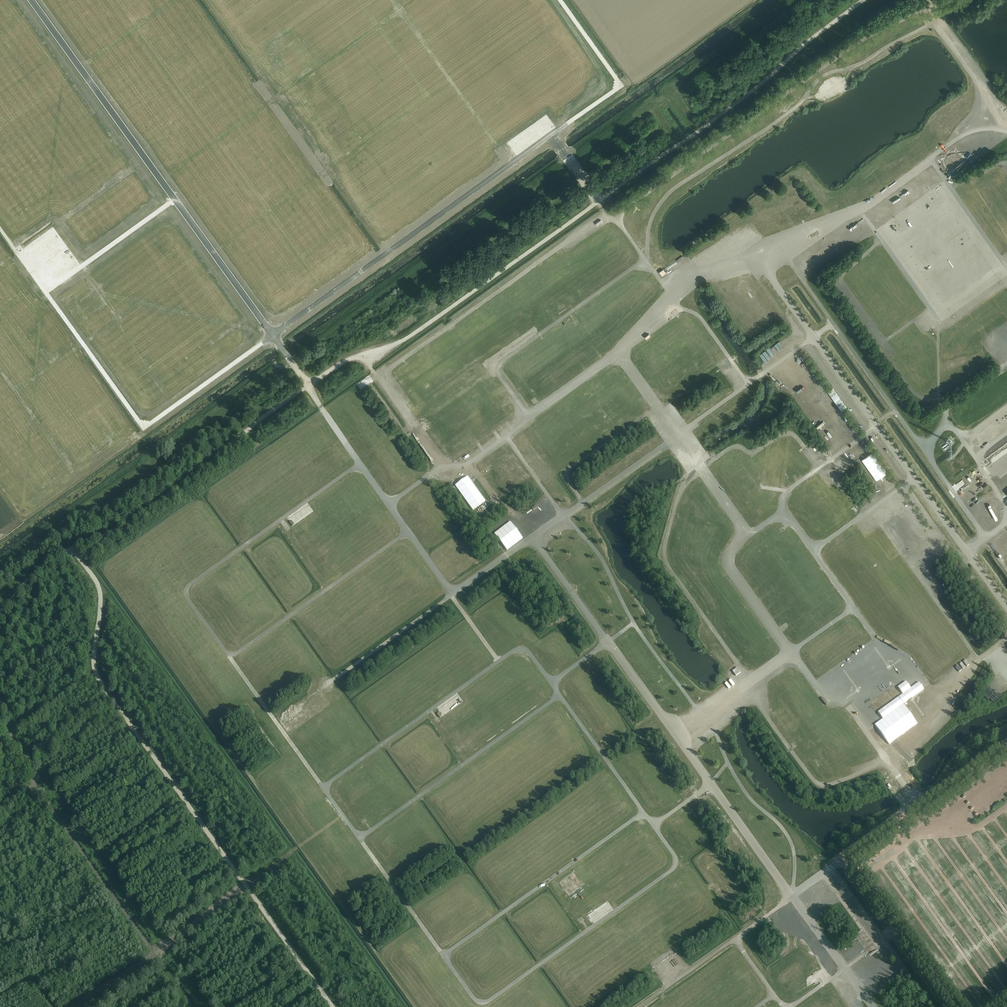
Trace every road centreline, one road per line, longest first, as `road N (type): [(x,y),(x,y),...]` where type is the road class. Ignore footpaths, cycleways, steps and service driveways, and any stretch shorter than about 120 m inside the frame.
road 1 (track): [(70,547),(114,533),(341,363),(417,332),(734,105),(864,0)]
road 2 (track): [(331,1006),(93,671),(101,597),(70,547)]
road 3 (track): [(648,263),(655,209),(674,189),(787,114),(819,76),(930,26),(943,27)]
road 4 (track): [(749,680),(675,578),(664,539),(685,484),(731,448),(755,453),(785,433),(821,467)]
road 5 (track): [(0,565),(290,360)]
road 6 (track): [(1006,627),(804,342)]
road 7 (track): [(75,1006),(298,846)]
road 8 (track): [(59,818),(192,1006)]
road 9 (track): [(977,659),(872,506)]
road 10 (track): [(883,756),(973,661),(1006,637)]
road 11 (track): [(994,128),(996,108),(983,84),(927,0)]
road 12 (track): [(444,466),(373,371),(370,352)]

